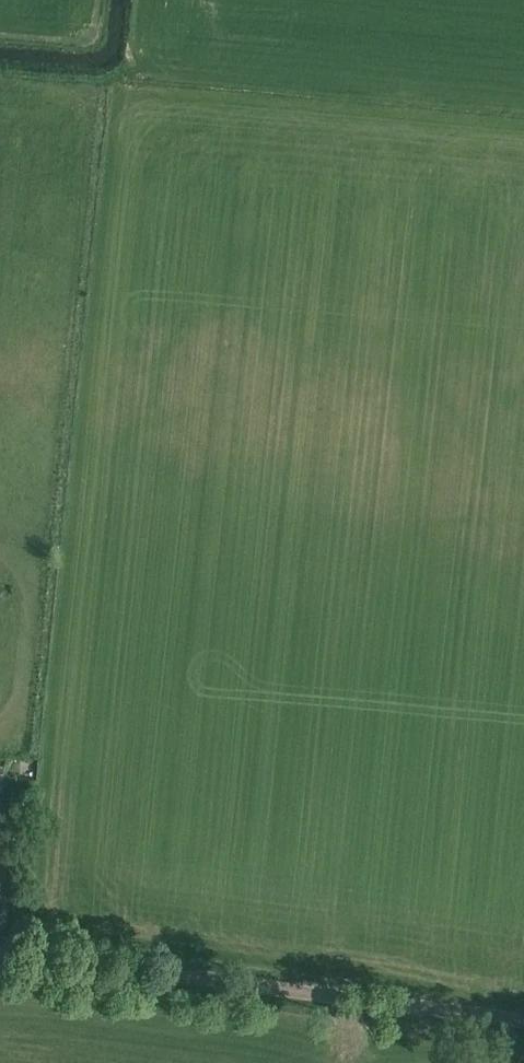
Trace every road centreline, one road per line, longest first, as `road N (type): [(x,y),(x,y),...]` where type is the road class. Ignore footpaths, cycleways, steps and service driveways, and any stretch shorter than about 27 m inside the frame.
road 1 (unclassified): [(523,1021),(0,953)]

